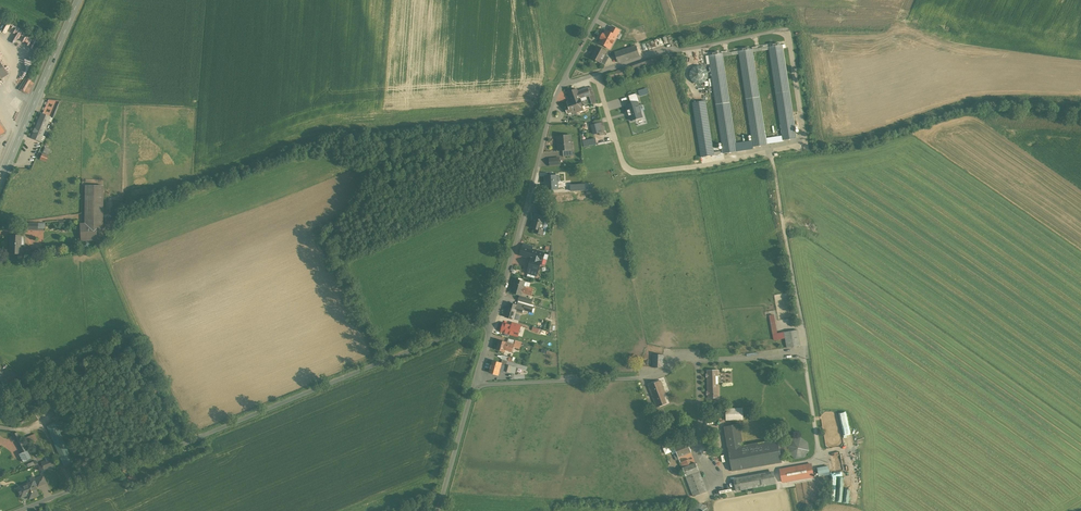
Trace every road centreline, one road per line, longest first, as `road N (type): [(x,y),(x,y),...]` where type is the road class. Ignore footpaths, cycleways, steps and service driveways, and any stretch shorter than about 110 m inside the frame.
road 1 (unclassified): [(492,318),(12,510)]
road 2 (residential): [(492,318),(544,129),(605,0)]
road 3 (tertiary): [(0,184),(79,0)]
road 4 (residential): [(438,510),(492,318)]
road 5 (track): [(771,151),(798,303)]

